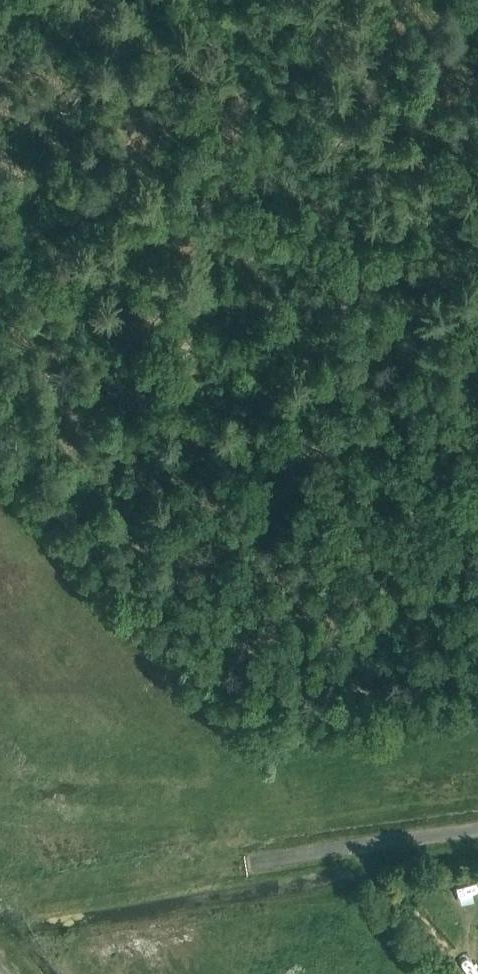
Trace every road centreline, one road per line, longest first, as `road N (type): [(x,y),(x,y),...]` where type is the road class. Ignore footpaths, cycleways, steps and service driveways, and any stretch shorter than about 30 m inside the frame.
road 1 (unclassified): [(477,829),(259,860)]
road 2 (track): [(388,0),(477,148)]

